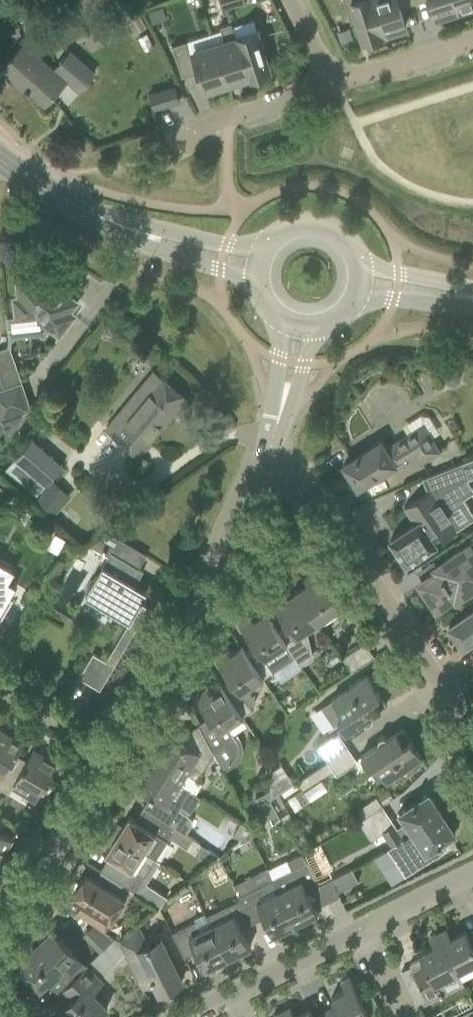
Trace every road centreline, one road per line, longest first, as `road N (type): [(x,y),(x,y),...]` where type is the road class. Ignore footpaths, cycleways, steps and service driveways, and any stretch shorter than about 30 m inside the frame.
road 1 (residential): [(264,466),(324,508),(472,734)]
road 2 (residential): [(120,749),(264,466)]
road 3 (residential): [(0,930),(120,749)]
road 4 (residential): [(184,1016),(359,930)]
road 5 (secondary): [(141,233),(97,219),(0,164)]
road 6 (residential): [(331,82),(472,38)]
road 7 (residential): [(0,679),(120,749)]
road 8 (residential): [(359,930),(472,872)]
road 9 (secondary): [(141,233),(179,259),(256,284)]
road 10 (secondary): [(361,269),(343,238),(309,226),(276,237),(264,251)]
road 11 (secondary): [(264,251),(141,233)]

